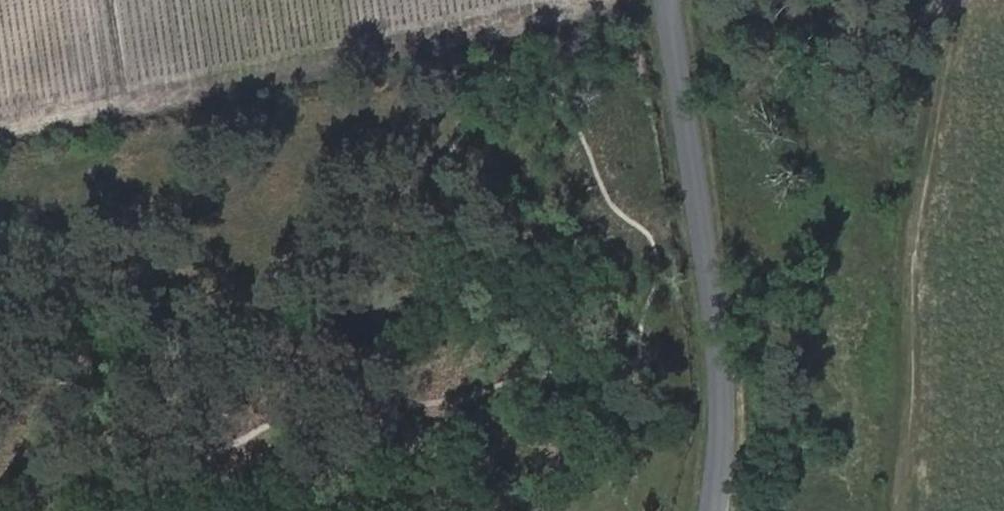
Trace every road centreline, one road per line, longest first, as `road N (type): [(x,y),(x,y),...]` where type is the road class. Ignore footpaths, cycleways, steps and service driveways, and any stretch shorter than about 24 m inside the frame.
road 1 (unclassified): [(713,510),(721,454),(715,312),(666,0)]

